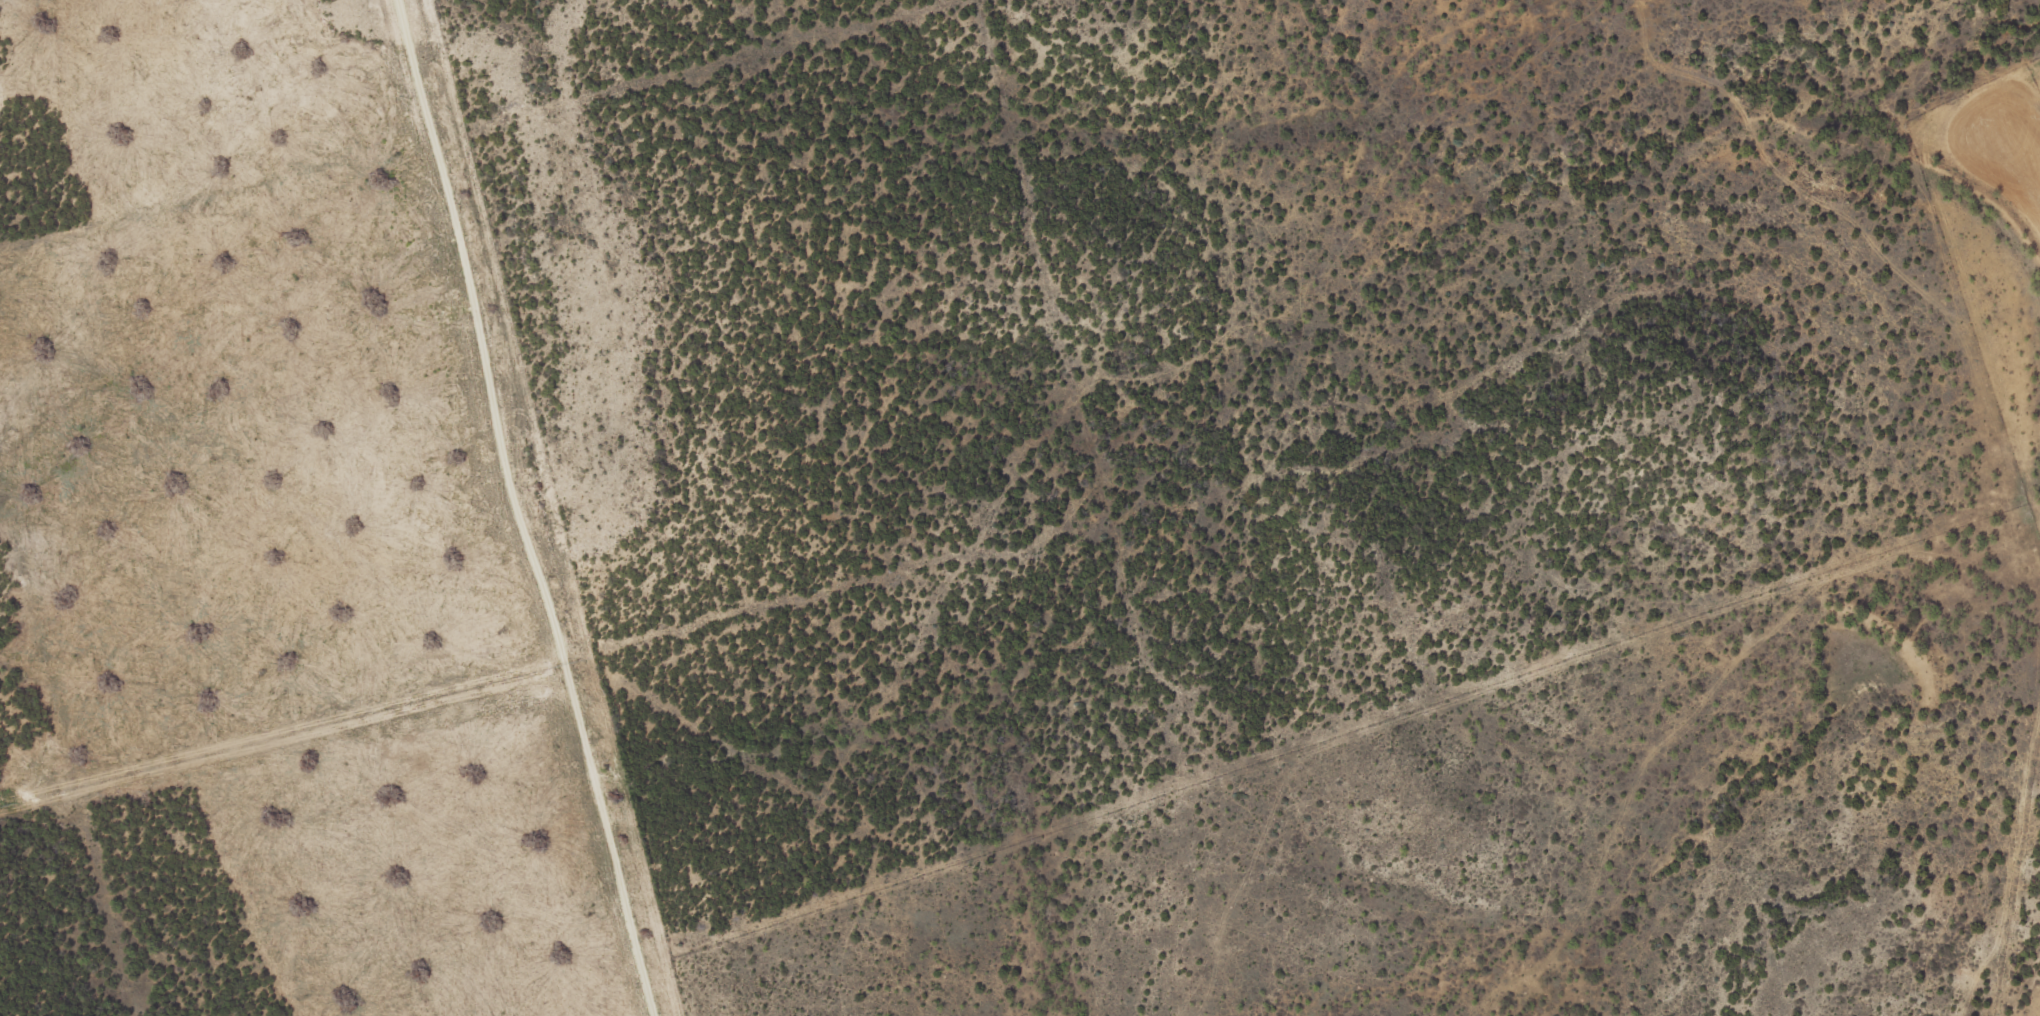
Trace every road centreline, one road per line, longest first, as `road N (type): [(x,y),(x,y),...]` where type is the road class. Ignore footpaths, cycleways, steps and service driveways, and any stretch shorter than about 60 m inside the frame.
road 1 (residential): [(1494,1015),(1561,905),(1667,793),(1728,752)]

